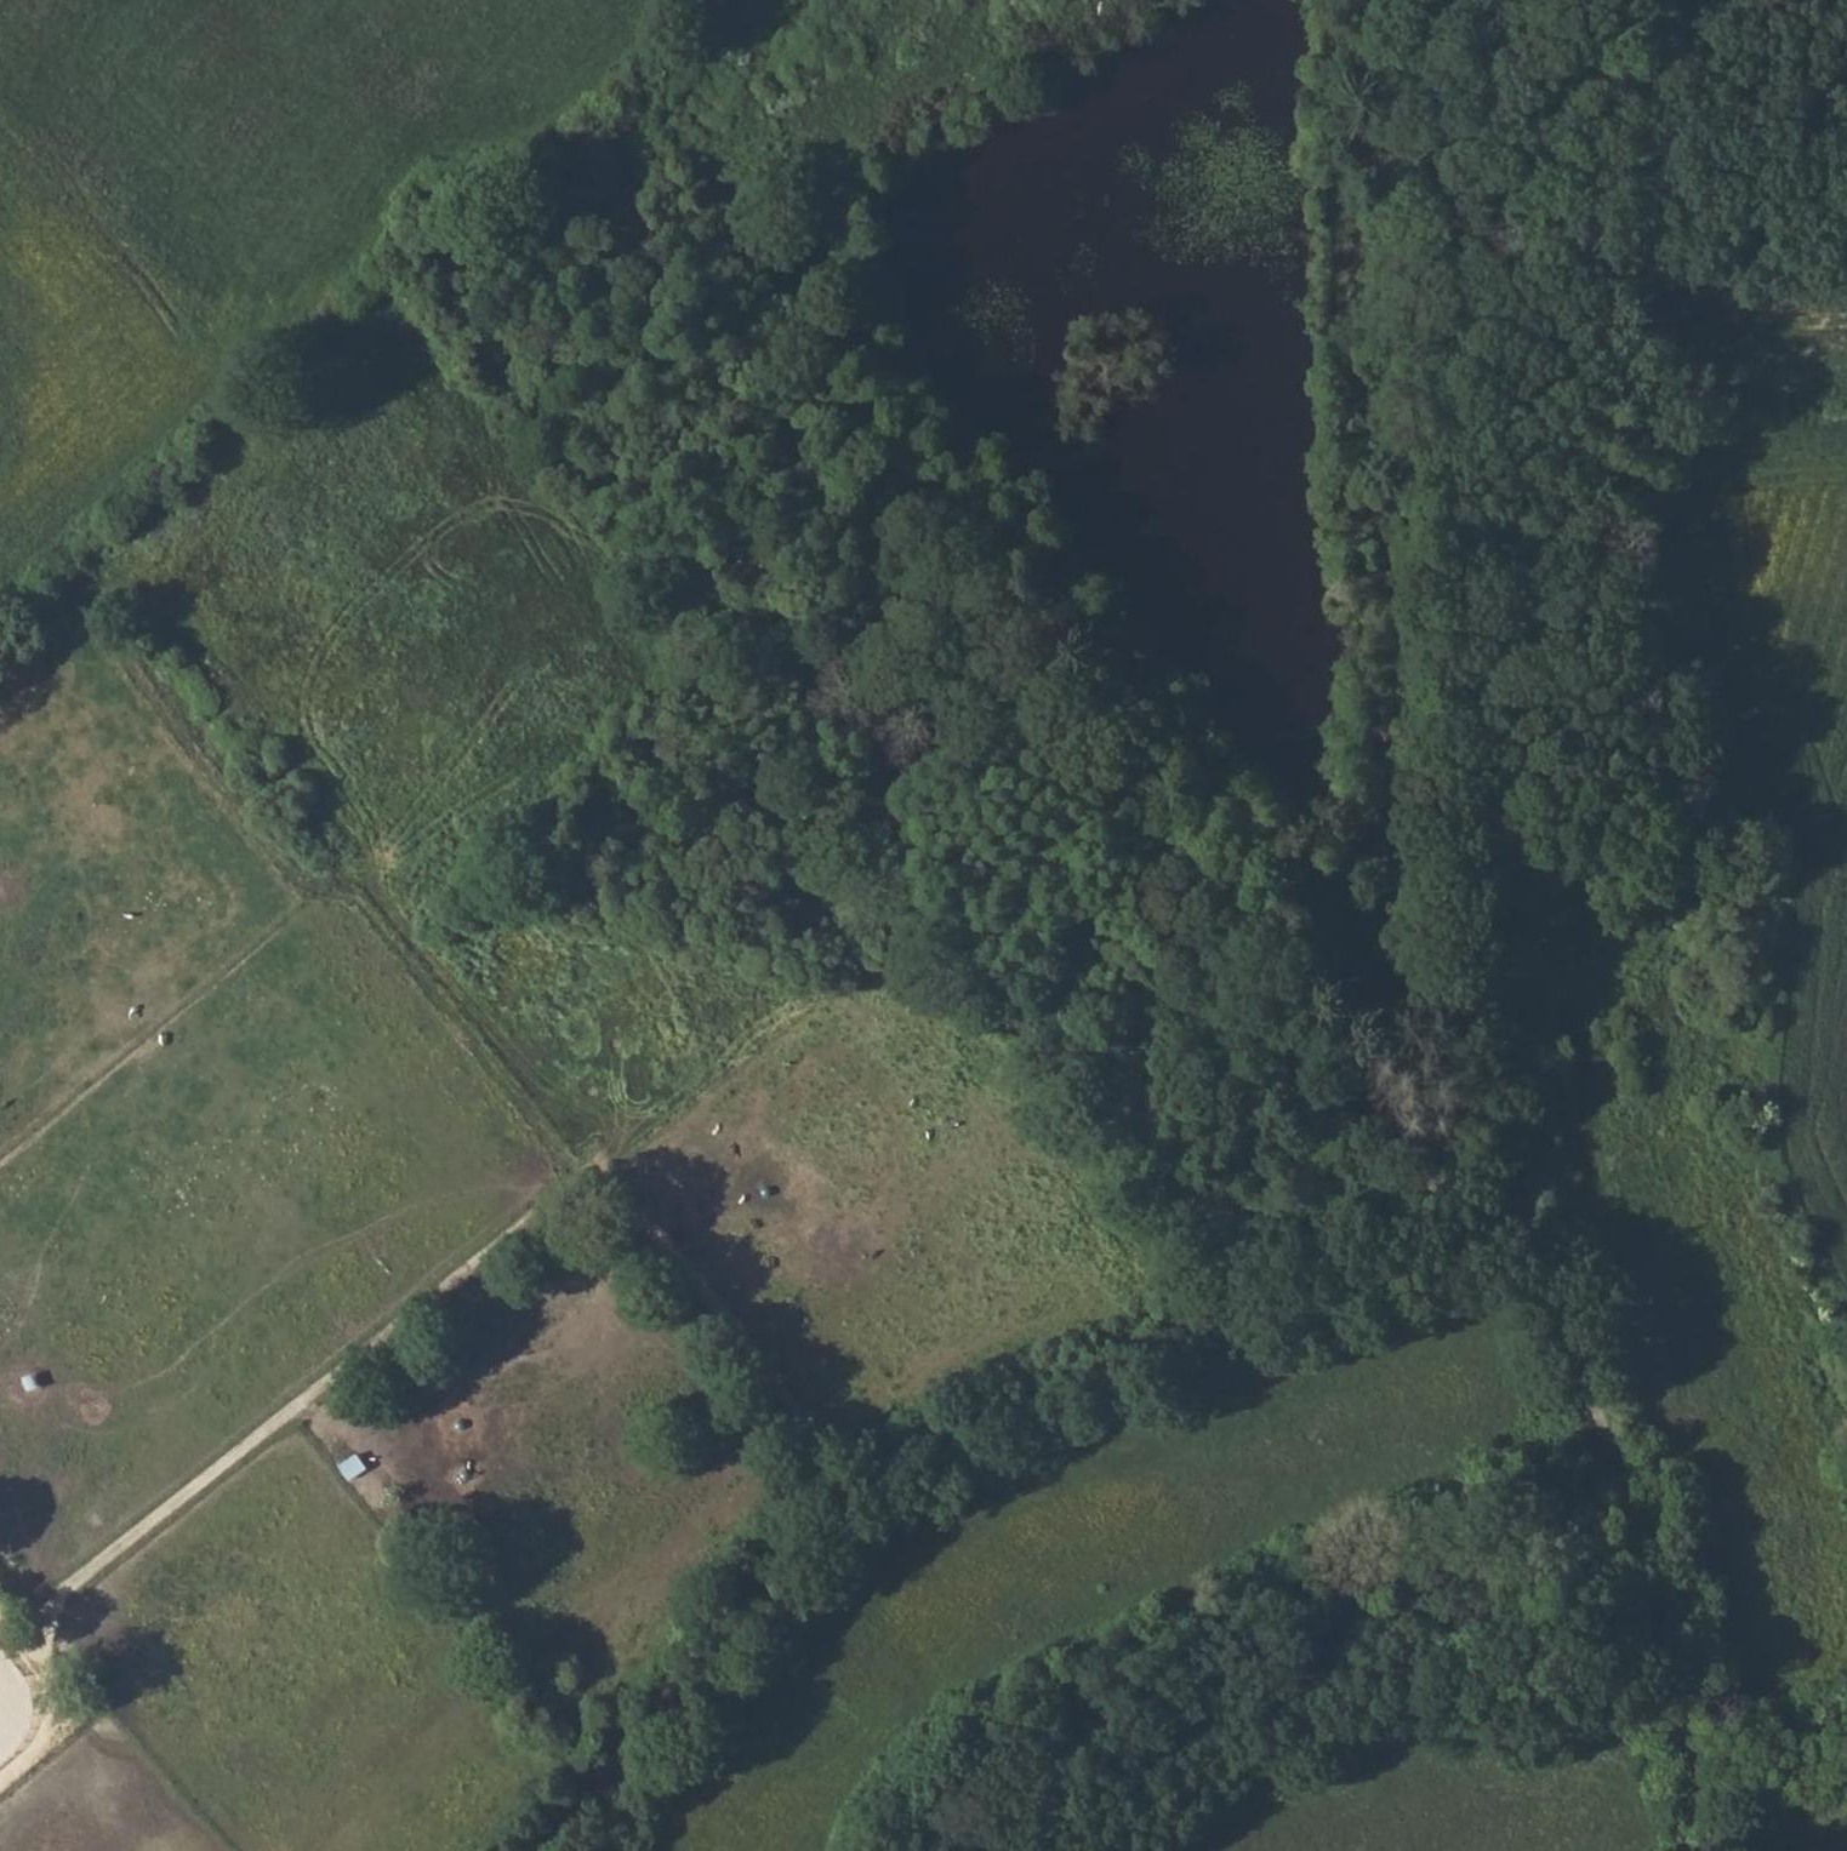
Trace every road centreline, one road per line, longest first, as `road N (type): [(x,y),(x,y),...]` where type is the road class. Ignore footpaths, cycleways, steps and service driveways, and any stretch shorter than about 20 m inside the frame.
road 1 (track): [(1406,0),(1435,545),(1534,1241)]
road 2 (track): [(1716,1850),(1534,1241)]

